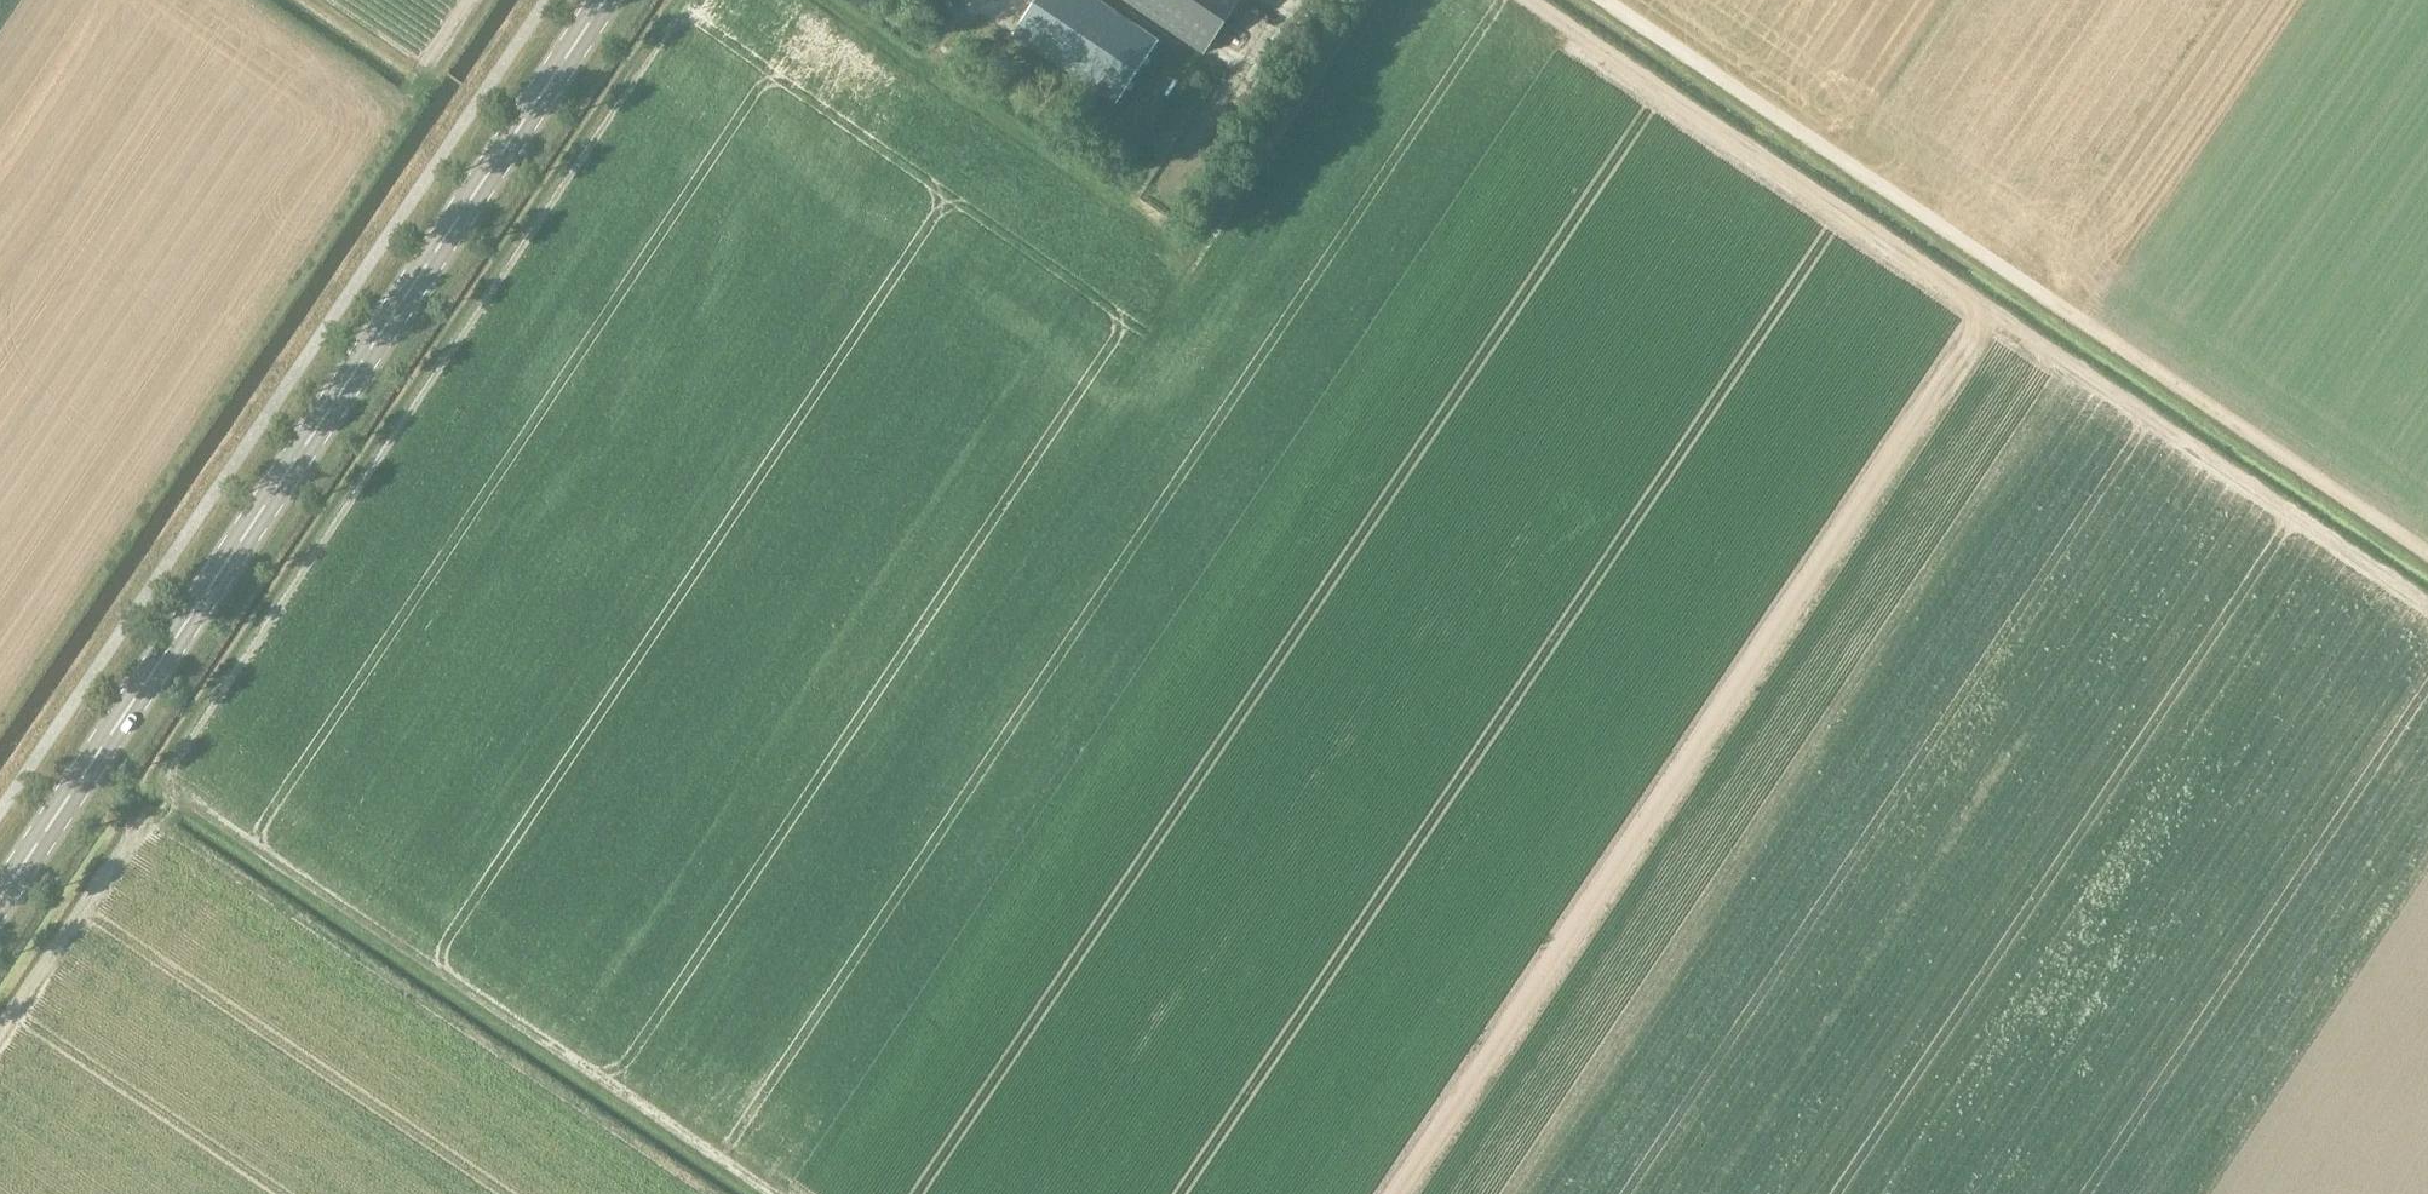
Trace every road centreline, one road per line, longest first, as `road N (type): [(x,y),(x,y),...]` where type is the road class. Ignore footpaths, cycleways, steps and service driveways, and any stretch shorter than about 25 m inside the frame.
road 1 (primary): [(0,898),(604,0)]

